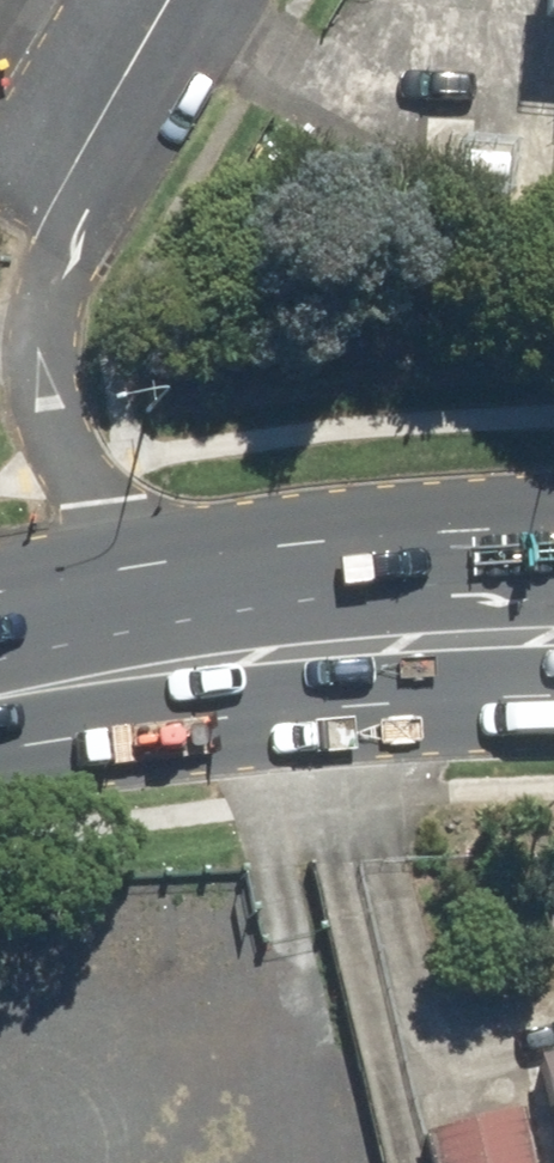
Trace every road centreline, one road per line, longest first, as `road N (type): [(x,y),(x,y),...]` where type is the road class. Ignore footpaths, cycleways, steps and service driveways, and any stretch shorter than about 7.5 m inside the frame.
road 1 (residential): [(58,202),(48,333),(66,440),(112,516),(246,656)]
road 2 (primary): [(246,656),(553,633)]
road 3 (primary): [(0,688),(246,656)]
road 4 (residential): [(58,202),(177,0)]

